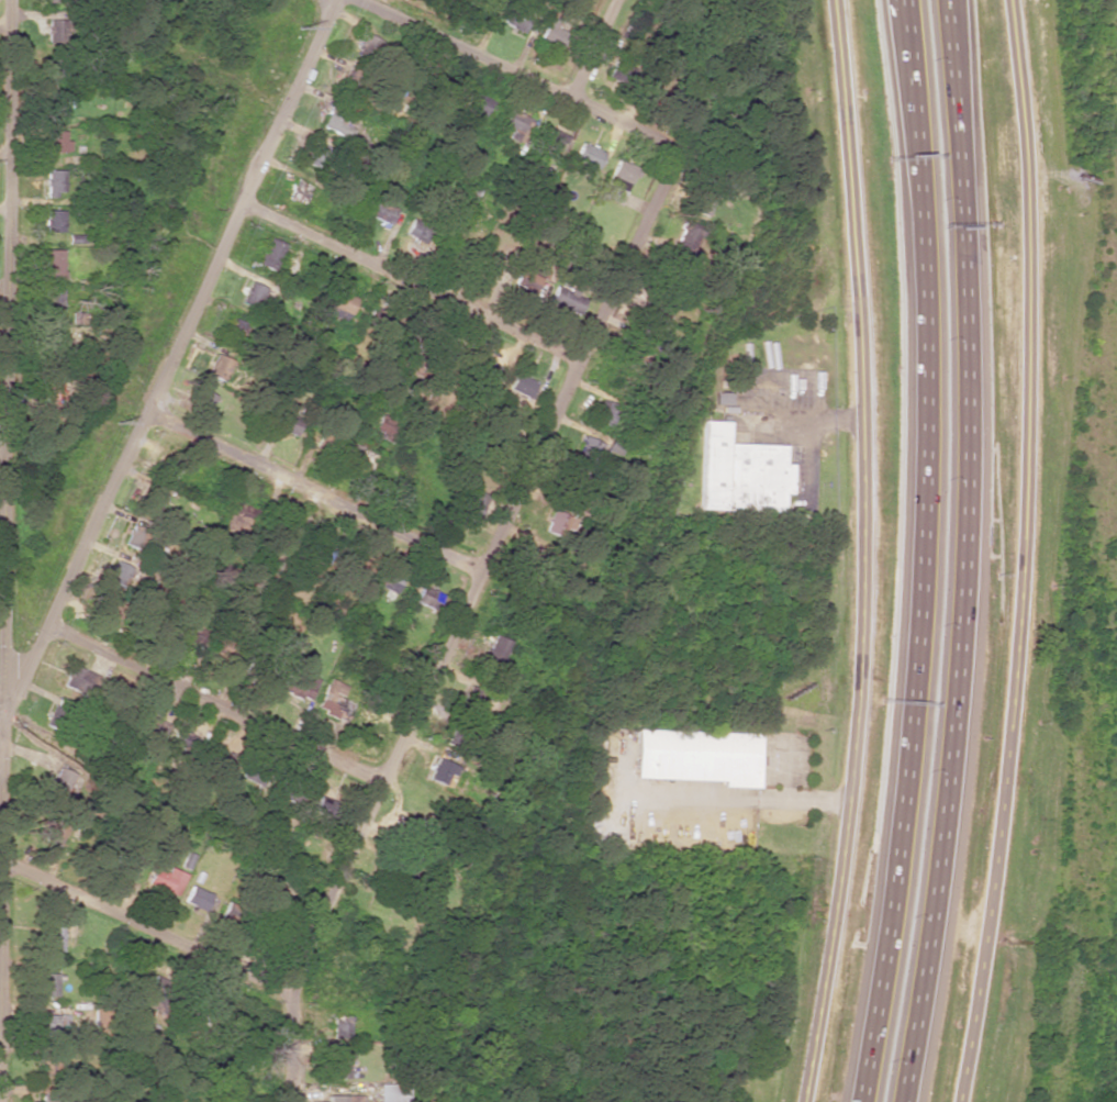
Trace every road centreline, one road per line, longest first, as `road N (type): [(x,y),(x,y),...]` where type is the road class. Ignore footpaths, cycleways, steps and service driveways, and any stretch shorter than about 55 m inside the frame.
road 1 (motorway): [(900,1101),(932,916),(965,589),(970,314),(949,0)]
road 2 (residential): [(803,1101),(830,949),(857,706),(862,513),(853,237),(834,0)]
road 3 (motorway): [(915,0),(930,231),(927,571),(916,764),(865,1101)]
road 4 (tertiary): [(1011,0),(1030,256),(1021,517),(1004,788),(960,1101)]
road 5 (residential): [(8,0),(0,1041)]
road 6 (residential): [(673,147),(289,1001),(289,1101)]
road 7 (residential): [(336,0),(2,714)]
road 8 (residential): [(49,625),(383,781)]
road 9 (residential): [(243,204),(577,359)]
road 10 (residential): [(146,415),(477,571)]
road 11 (residential): [(357,0),(673,147)]
road 12 (residential): [(3,864),(289,1001)]

